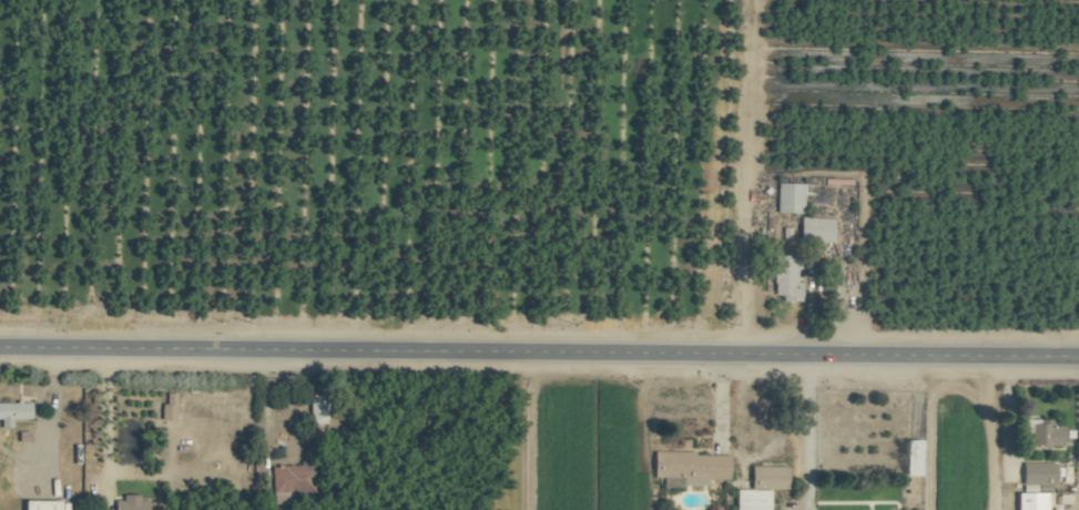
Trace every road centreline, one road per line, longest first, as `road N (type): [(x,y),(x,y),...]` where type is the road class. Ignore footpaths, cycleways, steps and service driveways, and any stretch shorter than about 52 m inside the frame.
road 1 (primary): [(1078,357),(0,349)]

